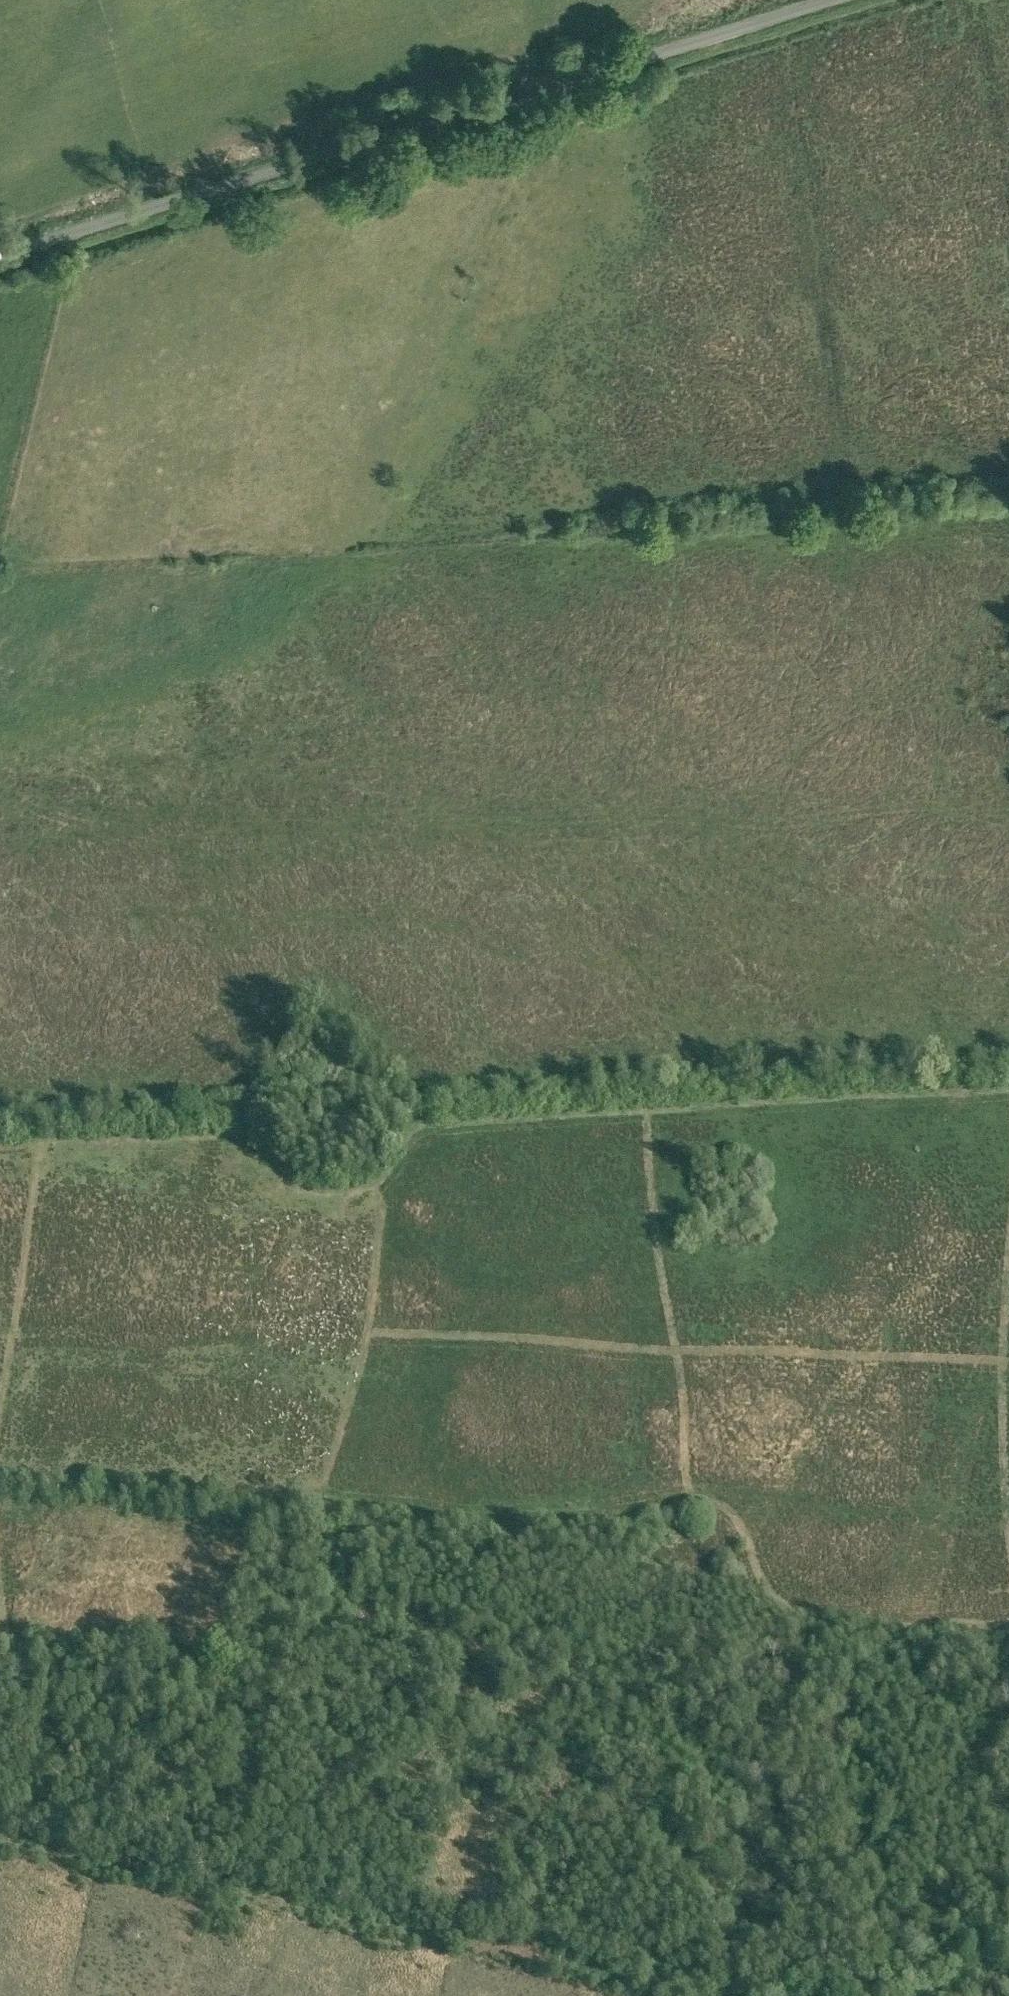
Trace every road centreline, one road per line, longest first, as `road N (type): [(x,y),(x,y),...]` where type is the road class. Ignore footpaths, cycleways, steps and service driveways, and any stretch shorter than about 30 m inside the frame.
road 1 (unclassified): [(0,255),(832,0)]

